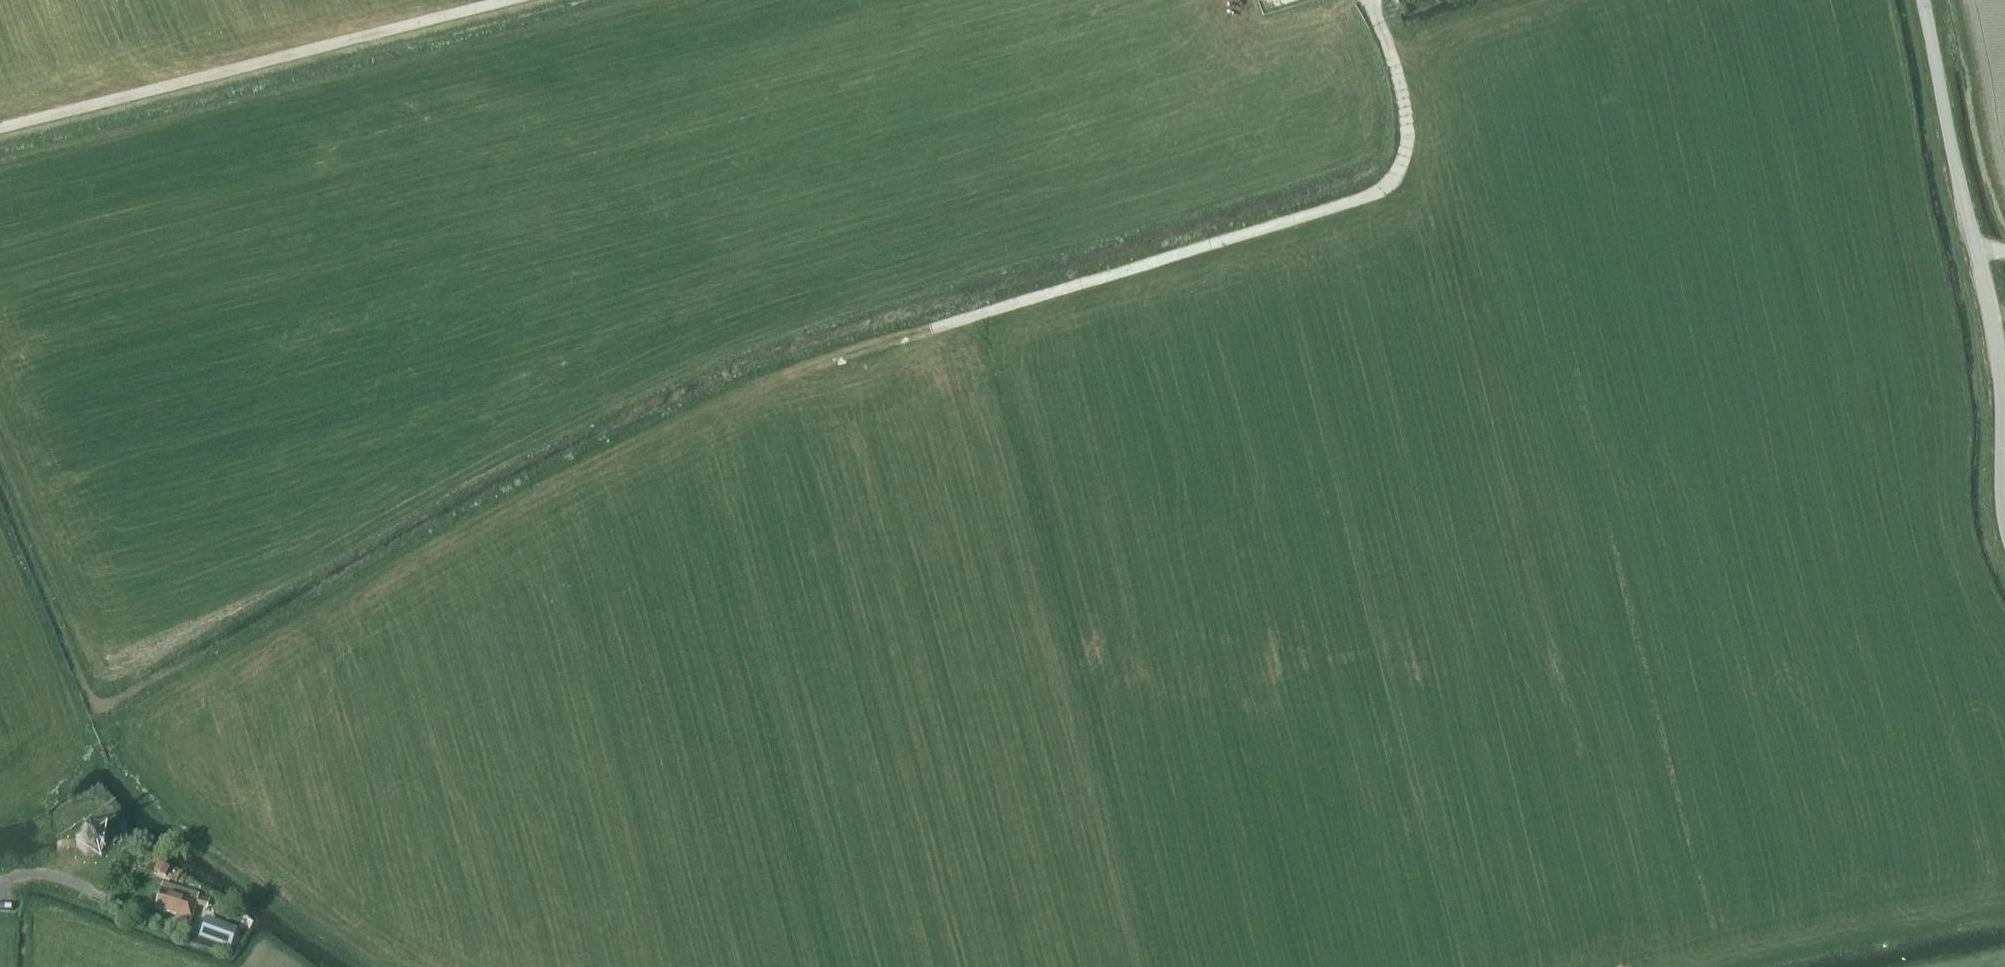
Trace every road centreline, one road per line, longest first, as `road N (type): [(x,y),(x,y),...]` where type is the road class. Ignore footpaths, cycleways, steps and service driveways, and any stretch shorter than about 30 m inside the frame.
road 1 (track): [(1370,0),(1407,126),(1401,163),(1385,187),(932,329)]
road 2 (unclassified): [(2004,525),(1998,352),(1923,0)]
road 3 (track): [(509,0),(0,128)]

